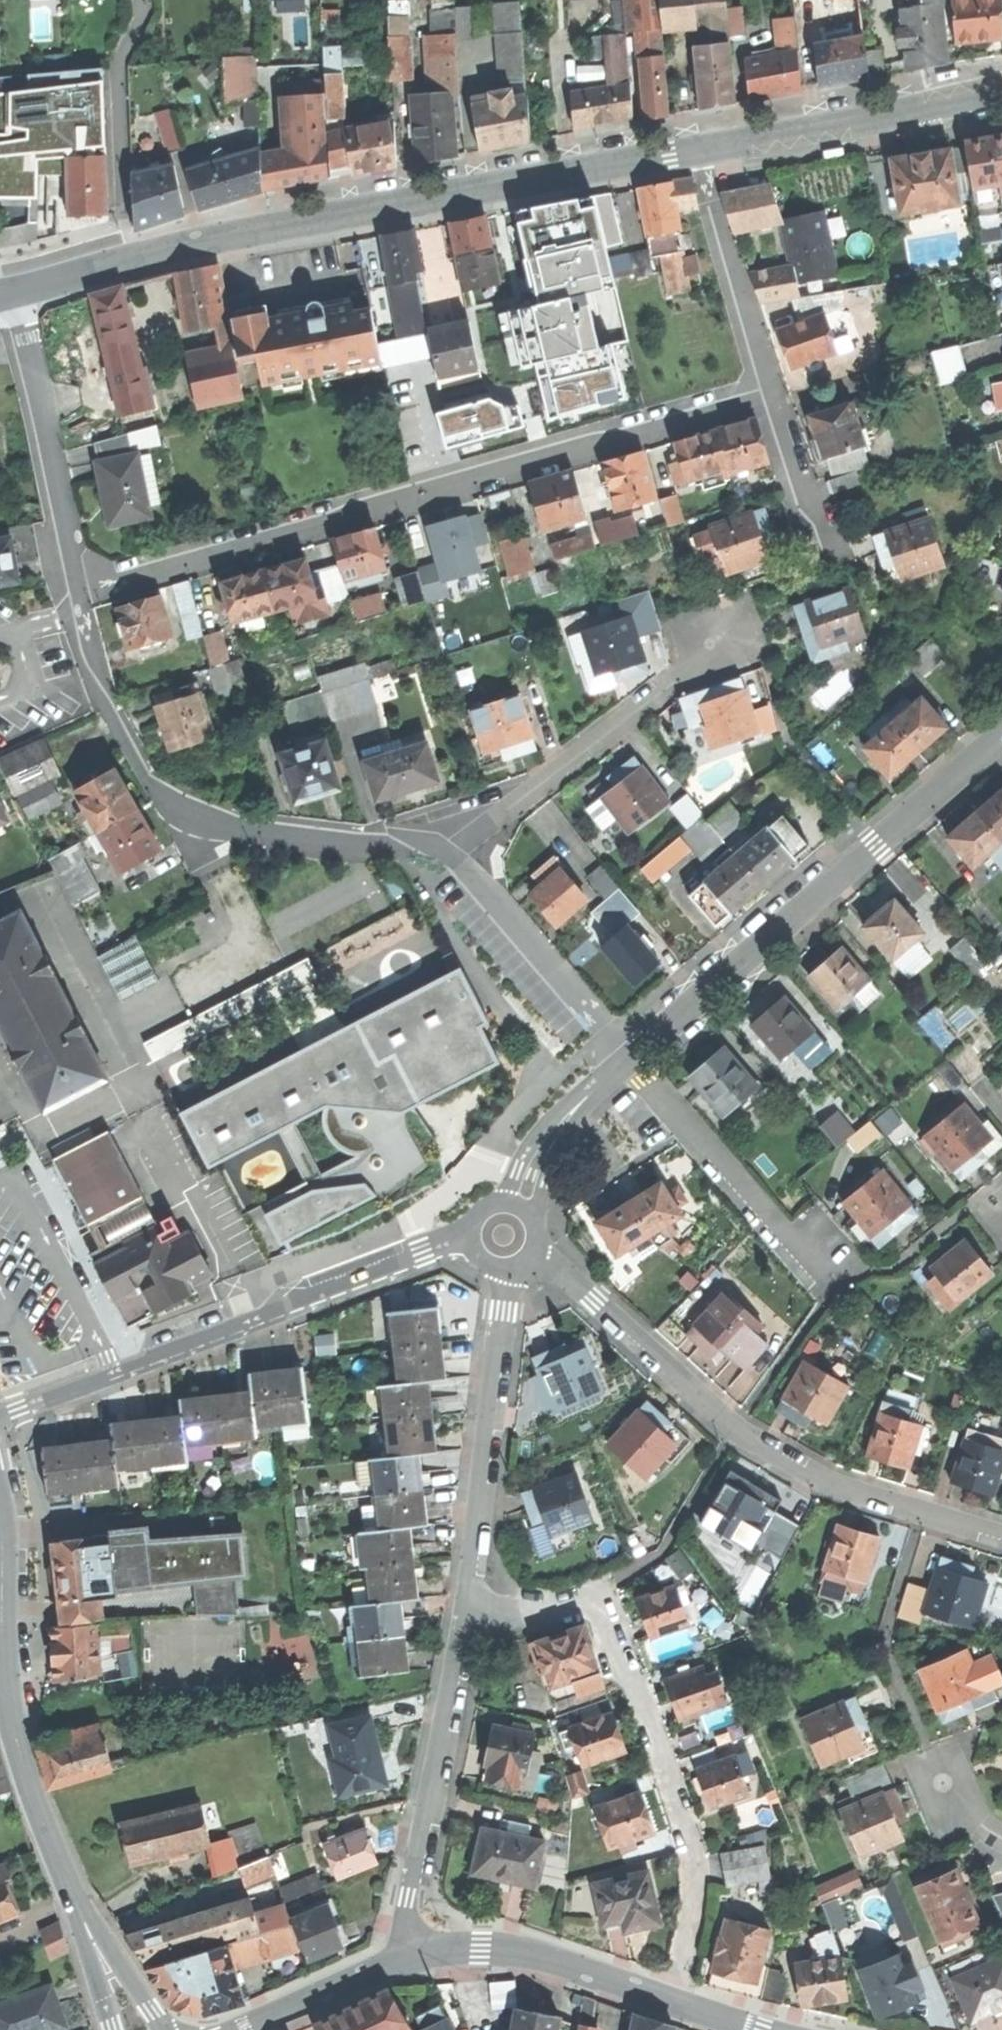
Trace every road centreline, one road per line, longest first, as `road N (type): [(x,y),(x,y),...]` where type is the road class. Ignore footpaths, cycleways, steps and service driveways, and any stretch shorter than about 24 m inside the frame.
road 1 (residential): [(74,593),(780,400)]
road 2 (secondary): [(13,295),(192,243),(696,148)]
road 3 (residential): [(1001,1535),(827,1482),(734,1428),(537,1254)]
road 4 (residential): [(470,1602),(507,1609),(598,1597),(610,1611),(687,1835),(694,1886),(679,2001)]
road 5 (residential): [(74,593),(96,675),(138,767),(182,808),(251,830),(355,841),(416,836),(455,856)]
road 6 (residential): [(467,1236),(0,1418)]
road 7 (residential): [(628,1058),(1001,740)]
road 8 (residential): [(401,1957),(409,1883),(470,1602)]
road 9 (residential): [(455,856),(726,644)]
road 10 (residential): [(470,1602),(507,1275)]
road 11 (secondary): [(696,148),(1001,90)]
road 12 (residential): [(628,1058),(829,1289)]
road 13 (residential): [(13,295),(74,593)]
road 14 (residential): [(679,2001),(514,1952),(401,1957)]
road 15 (secondary): [(98,1945),(31,1786),(5,1685)]
road 16 (residential): [(455,856),(628,1058)]
road 17 (residential): [(780,400),(696,148)]
road 18 (residential): [(401,1957),(243,2029)]
road 19 (residential): [(780,400),(833,564)]
road 20 (secondary): [(5,1685),(0,1528)]
road 21 (residential): [(593,1090),(542,1130),(504,1201)]
road 22 (residential): [(534,1217),(593,1090)]

